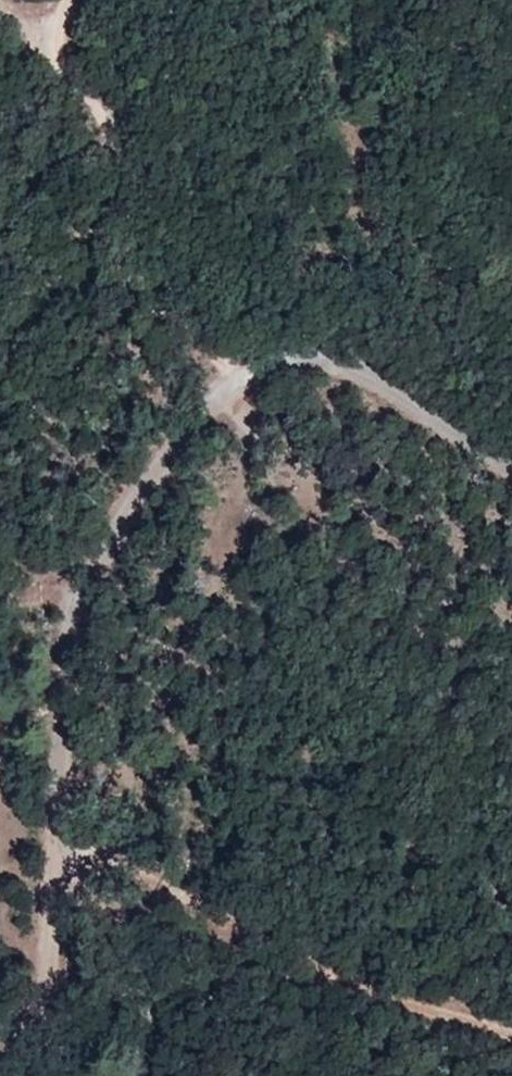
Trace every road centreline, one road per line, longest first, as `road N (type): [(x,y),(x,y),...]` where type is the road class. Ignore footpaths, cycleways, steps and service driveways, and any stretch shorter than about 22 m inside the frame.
road 1 (unclassified): [(50,1075),(86,623),(140,501),(232,383),(289,356),(355,369),(440,403),(511,456)]
road 2 (track): [(232,383),(213,356),(175,326),(102,289),(91,271),(91,237),(110,191),(101,120),(49,34),(11,0)]
road 3 (track): [(511,1036),(211,948),(64,854)]

